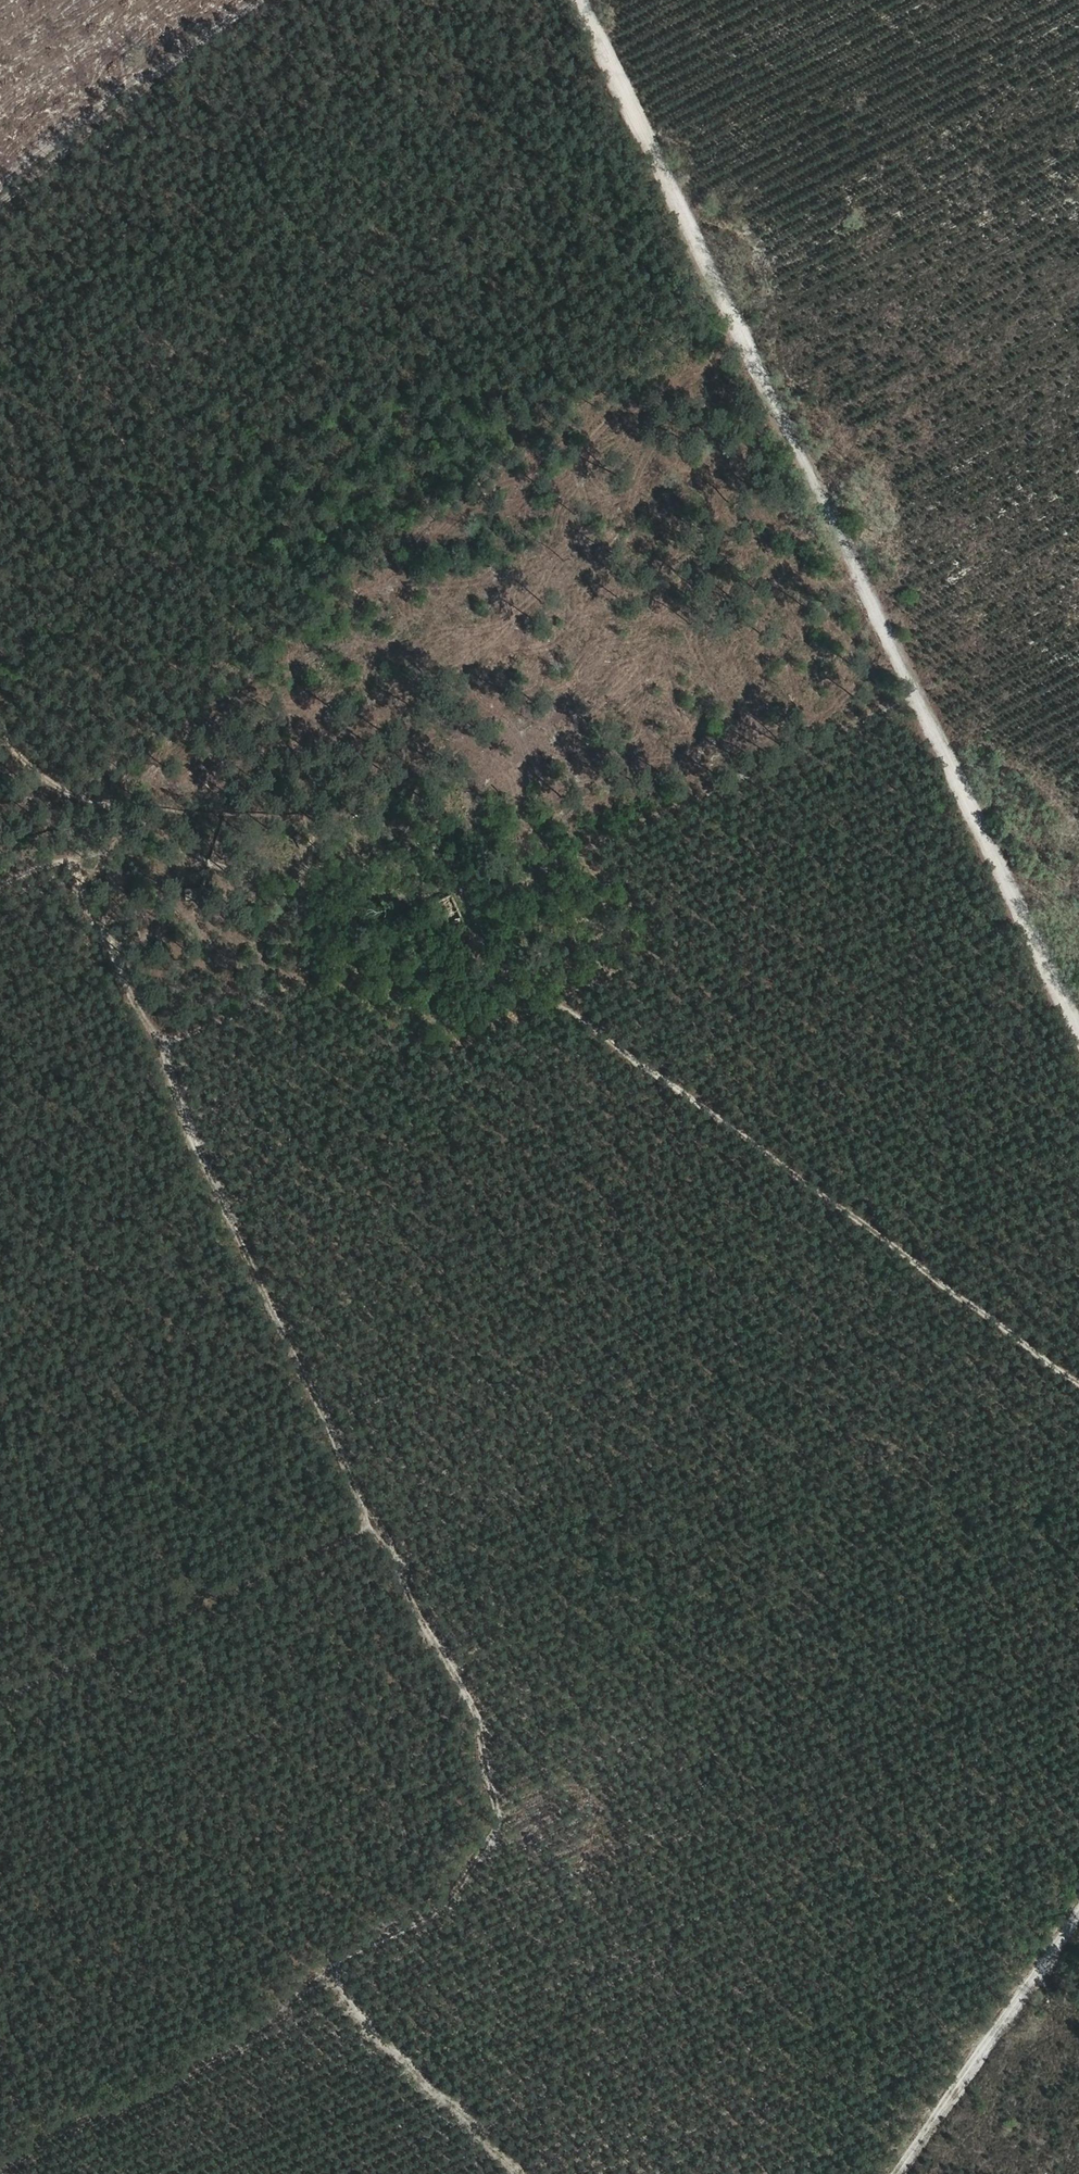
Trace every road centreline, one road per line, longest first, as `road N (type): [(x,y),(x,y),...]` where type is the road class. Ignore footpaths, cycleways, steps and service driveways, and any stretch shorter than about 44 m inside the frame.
road 1 (track): [(0,700),(17,739),(99,812),(239,878),(403,898),(454,891),(554,1002),(1078,1384)]
road 2 (track): [(576,0),(1078,1032)]
road 3 (track): [(892,2173),(1078,1908)]
road 4 (track): [(132,827),(92,853),(0,891)]

